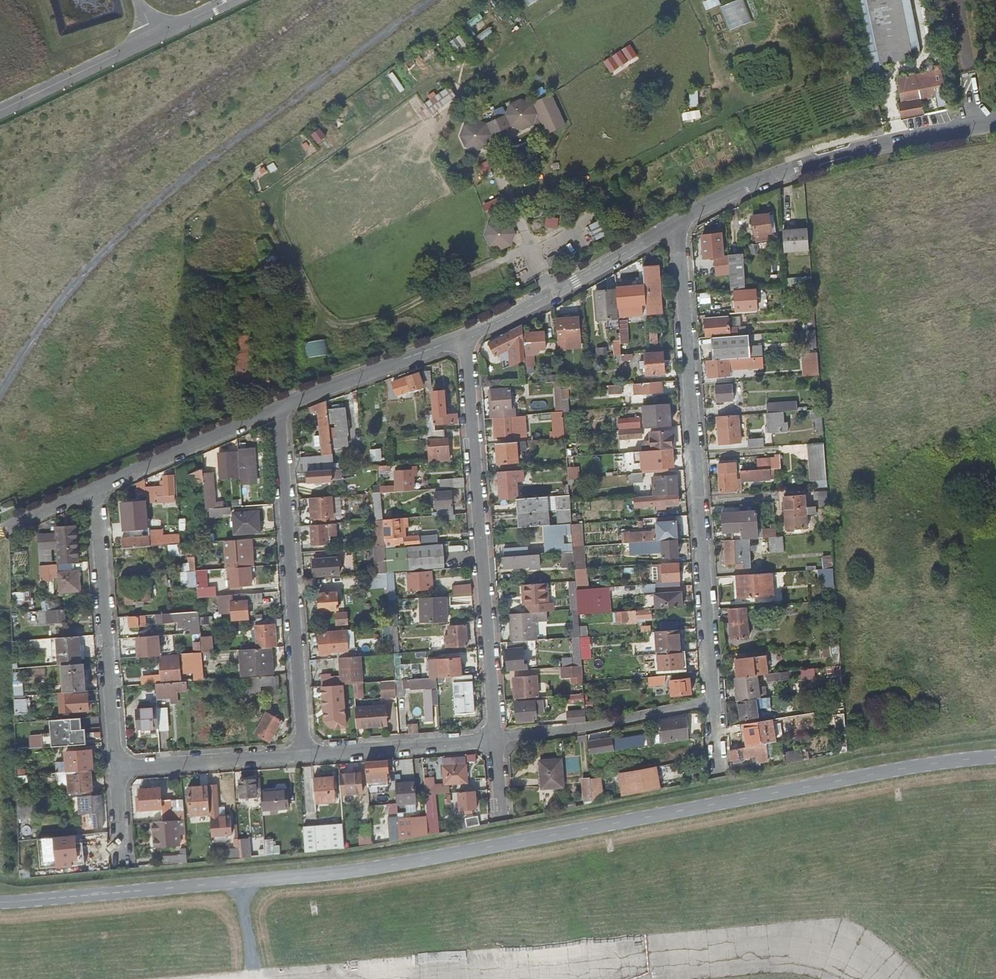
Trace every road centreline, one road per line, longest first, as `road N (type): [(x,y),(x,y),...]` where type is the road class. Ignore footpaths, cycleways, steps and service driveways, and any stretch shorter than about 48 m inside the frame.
road 1 (residential): [(711,702),(676,220)]
road 2 (residential): [(492,741),(462,334)]
road 3 (residential): [(301,753),(275,402)]
road 4 (residential): [(975,124),(812,161),(676,220)]
road 5 (residential): [(97,489),(114,769)]
road 6 (residential): [(676,220),(462,334)]
road 7 (residential): [(711,702),(492,741)]
road 8 (residential): [(462,334),(275,402)]
road 9 (residential): [(275,402),(97,489)]
road 10 (residential): [(301,753),(492,741)]
road 11 (residential): [(114,769),(301,753)]
road 12 (residential): [(975,124),(955,0)]

